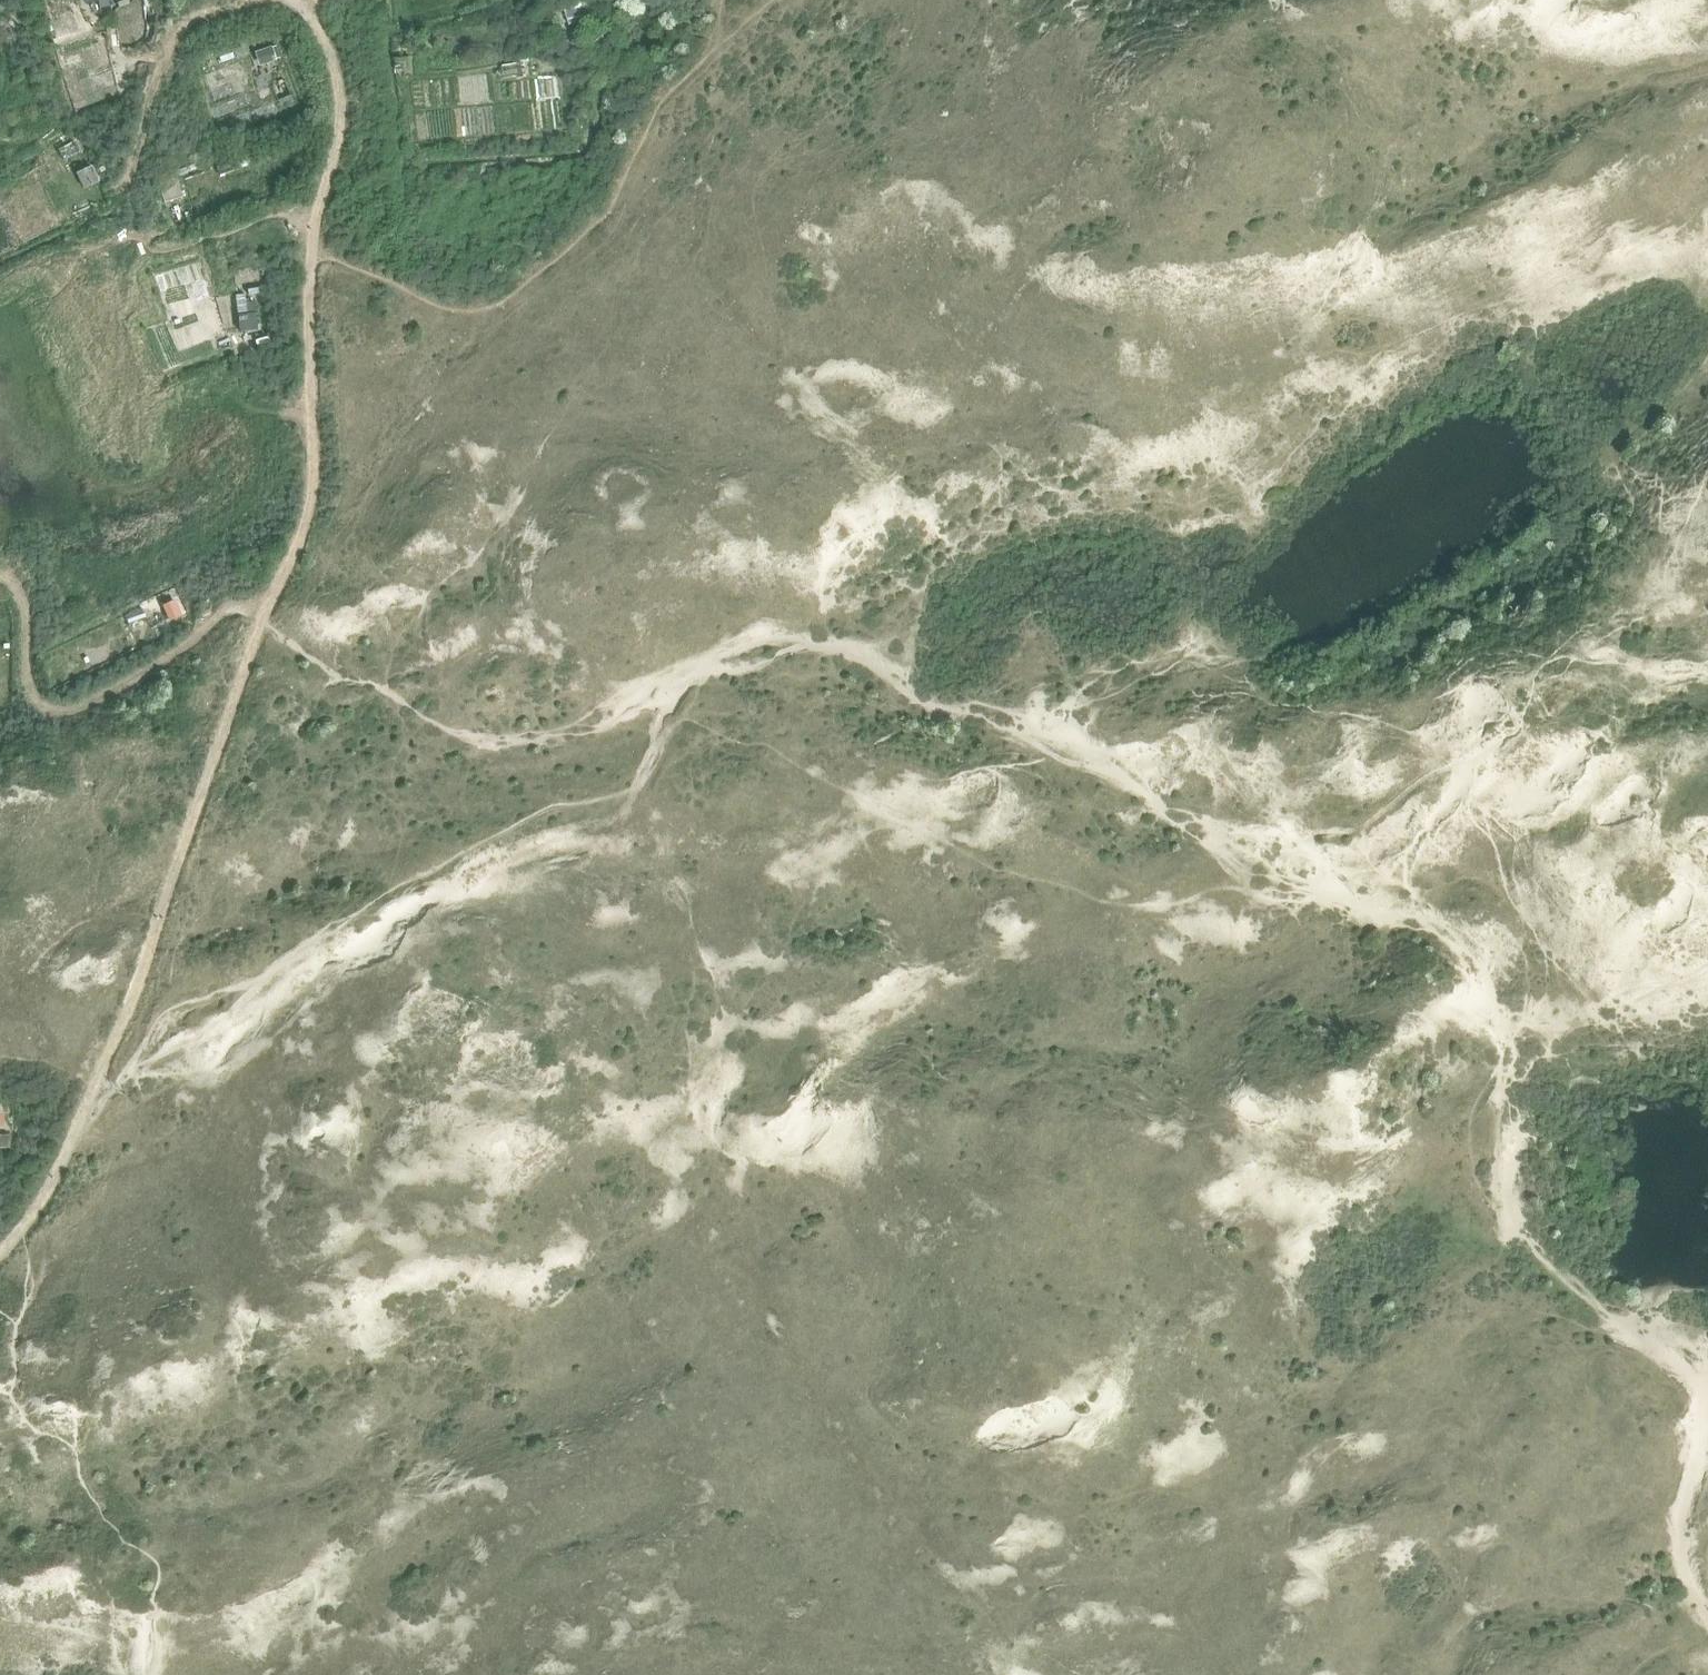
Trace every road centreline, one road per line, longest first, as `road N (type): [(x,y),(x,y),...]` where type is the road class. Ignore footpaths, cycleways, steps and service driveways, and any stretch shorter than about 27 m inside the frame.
road 1 (track): [(292,0),(327,41),(341,79),(337,174),(316,217),(313,248),(305,515),(201,786),(149,959),(87,1105)]
road 2 (track): [(87,1105),(0,1250)]

